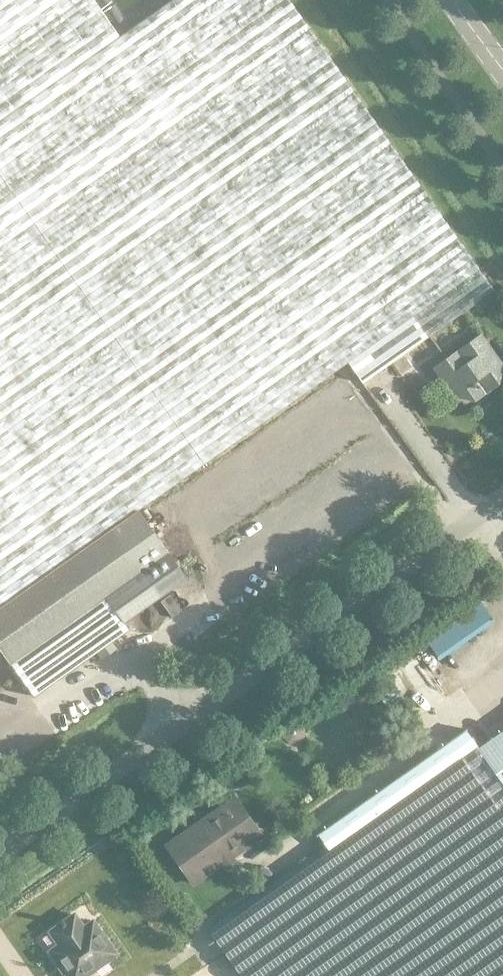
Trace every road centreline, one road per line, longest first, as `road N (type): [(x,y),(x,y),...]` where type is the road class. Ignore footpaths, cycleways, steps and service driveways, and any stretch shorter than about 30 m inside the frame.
road 1 (unclassified): [(0,854),(502,504)]

